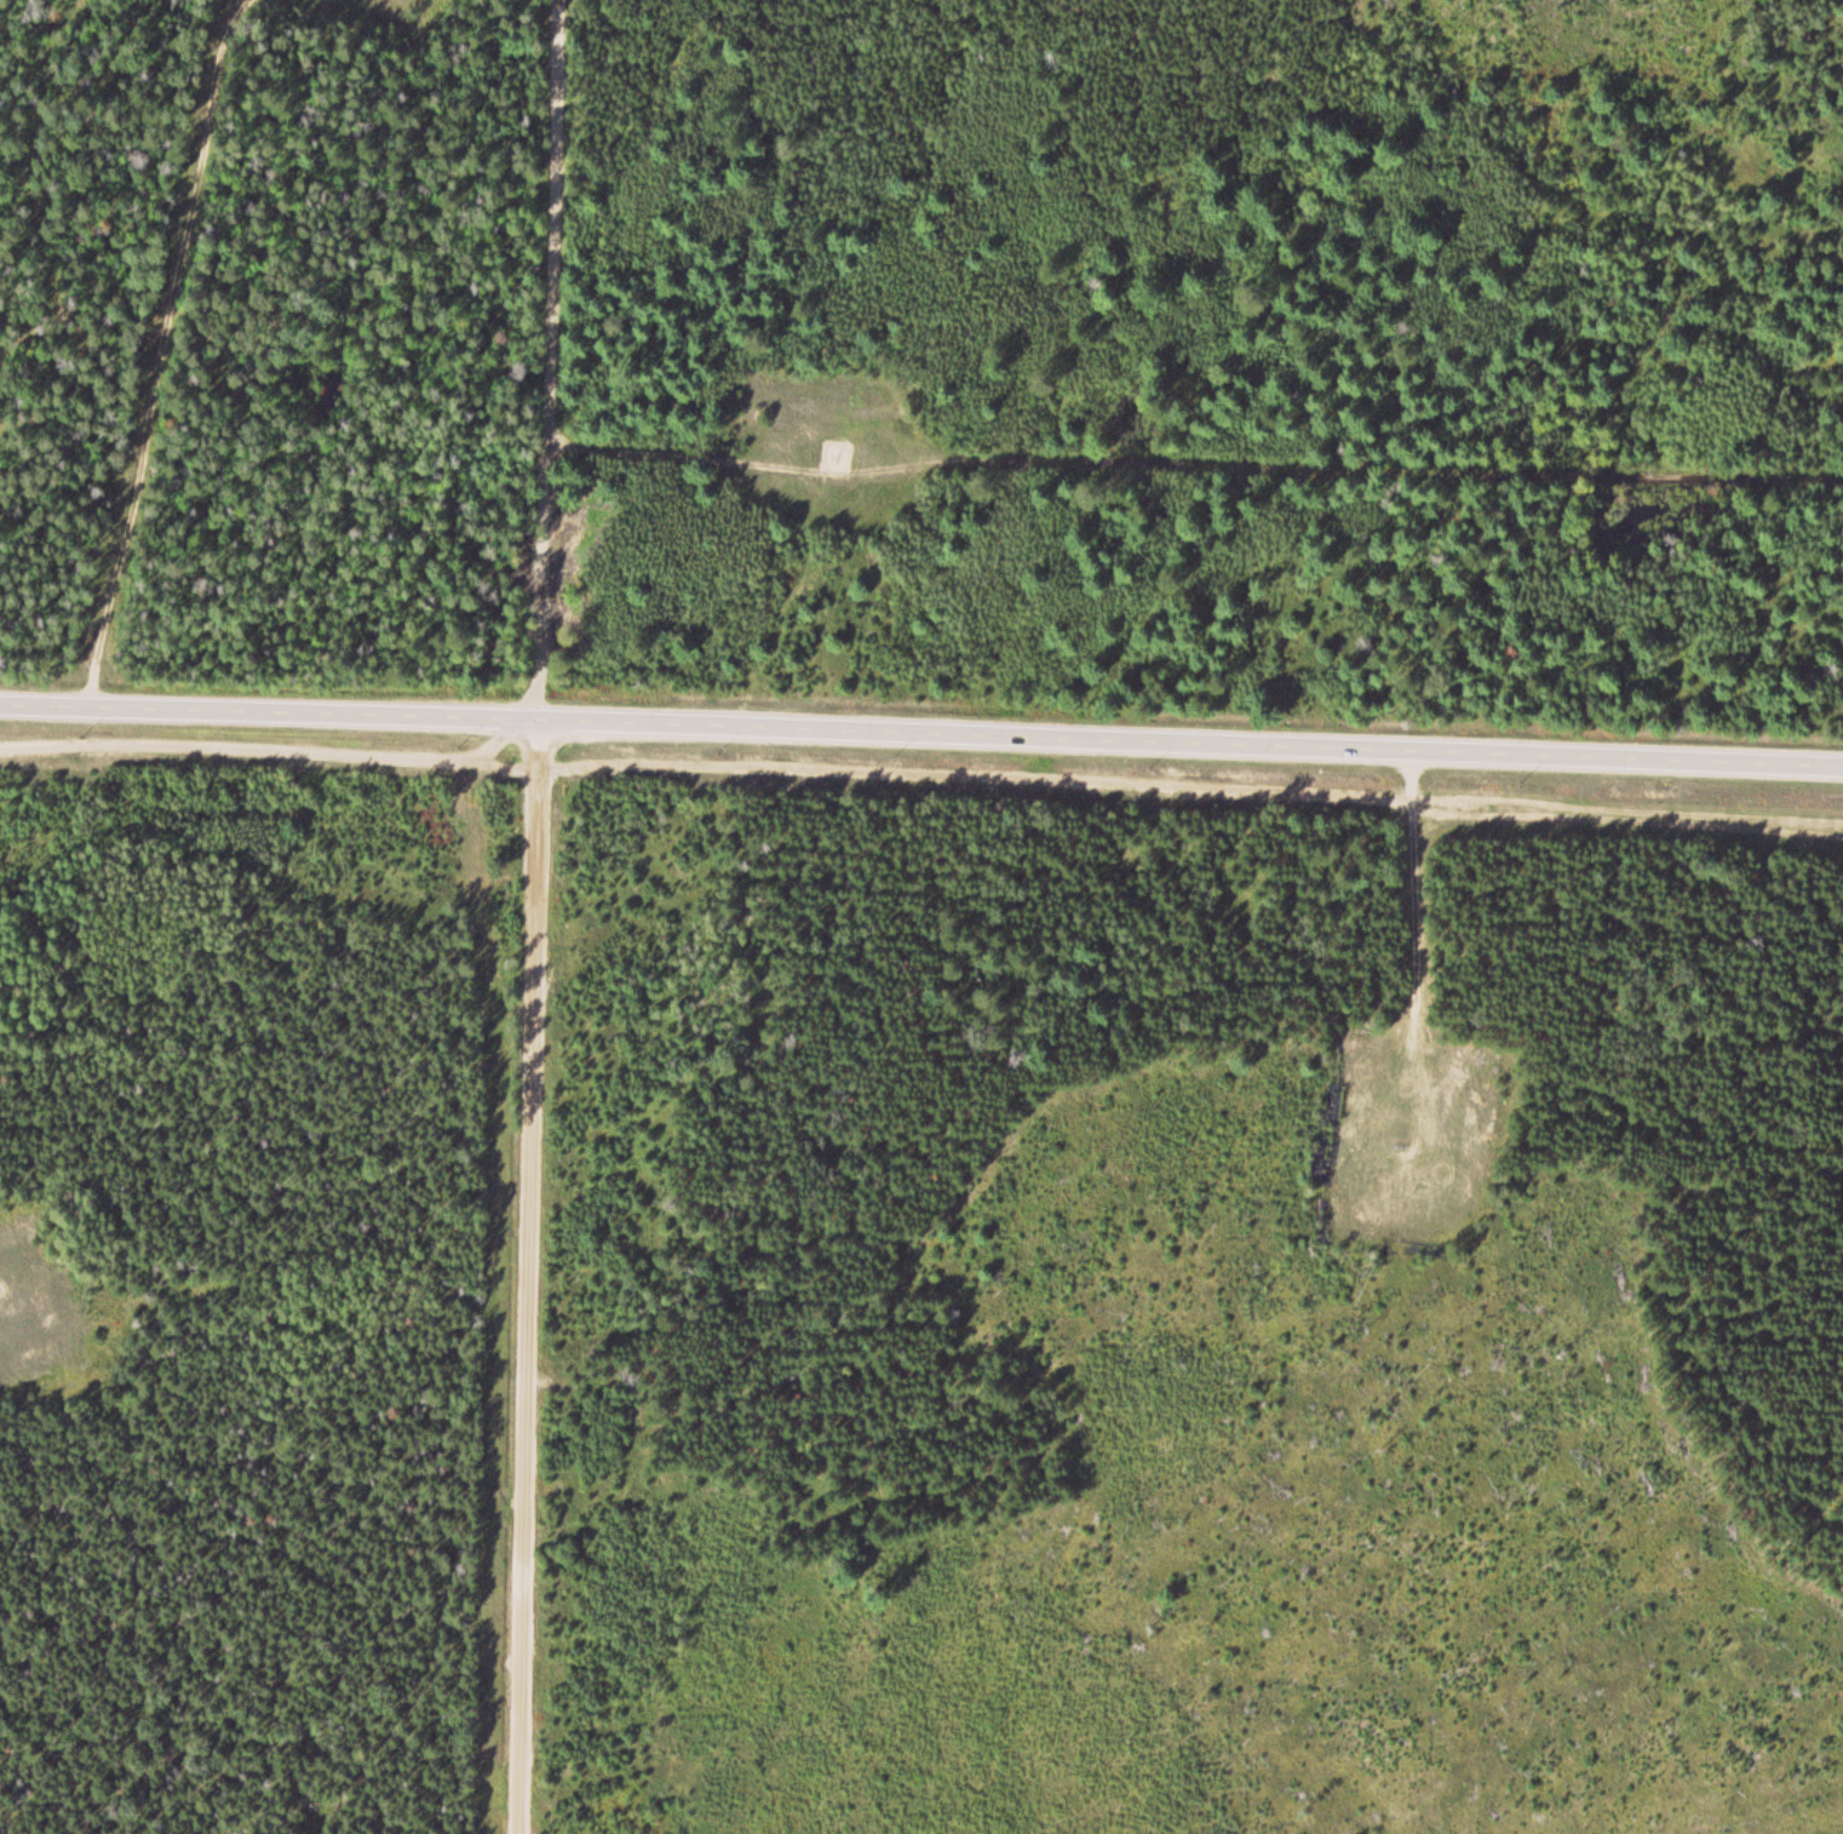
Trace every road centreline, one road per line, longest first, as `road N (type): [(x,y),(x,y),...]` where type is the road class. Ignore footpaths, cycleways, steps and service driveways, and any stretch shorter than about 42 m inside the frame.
road 1 (tertiary): [(1842,764),(539,723)]
road 2 (residential): [(520,1833),(539,723)]
road 3 (residential): [(570,0),(539,723)]
road 4 (tertiary): [(539,723),(0,709)]
road 5 (track): [(538,768),(161,743),(0,750)]

